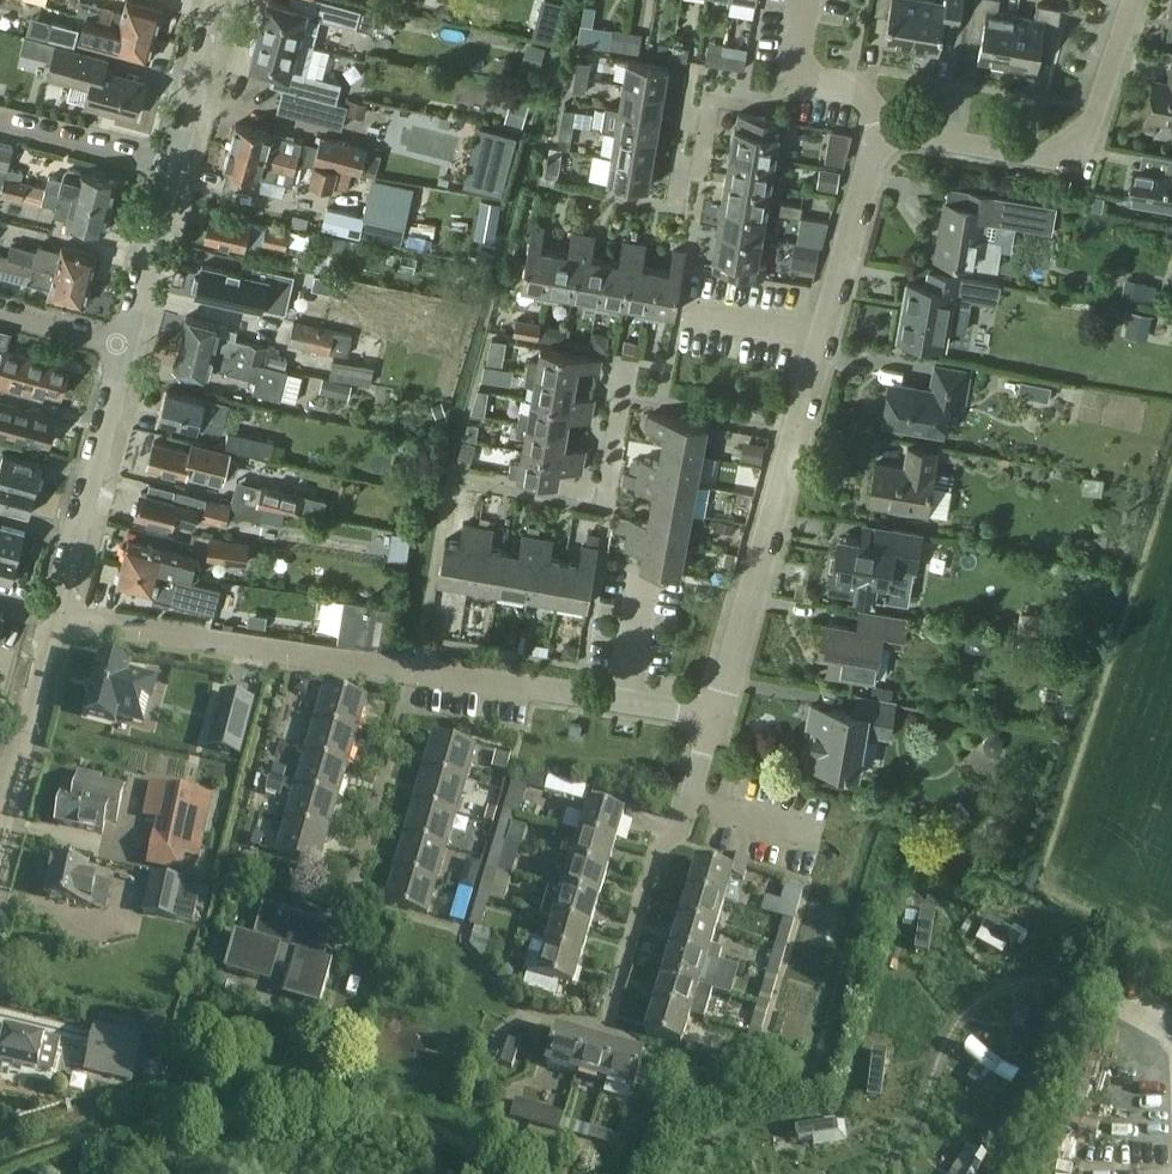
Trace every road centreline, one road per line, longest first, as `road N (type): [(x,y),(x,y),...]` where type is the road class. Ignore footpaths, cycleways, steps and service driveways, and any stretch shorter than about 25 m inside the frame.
road 1 (residential): [(713,717),(52,612)]
road 2 (residential): [(453,478),(601,507),(620,397),(793,432)]
road 3 (residential): [(884,141),(910,135),(1032,158),(1066,150),(1090,124),(1130,0)]
road 4 (residential): [(606,1017),(654,849),(680,834),(713,717)]
road 5 (residential): [(793,432),(884,141)]
road 6 (residential): [(713,717),(793,432)]
road 7 (unclassified): [(52,612),(123,344)]
road 8 (residential): [(674,211),(679,172),(701,165),(712,95),(761,103),(796,74)]
road 9 (unclassified): [(0,810),(52,612)]
road 10 (unclassified): [(123,344),(172,167)]
road 11 (residential): [(172,167),(0,123)]
road 12 (unclassified): [(172,167),(218,0)]
road 13 (residential): [(123,344),(0,313)]
road 14 (residential): [(884,141),(861,88),(796,74)]

